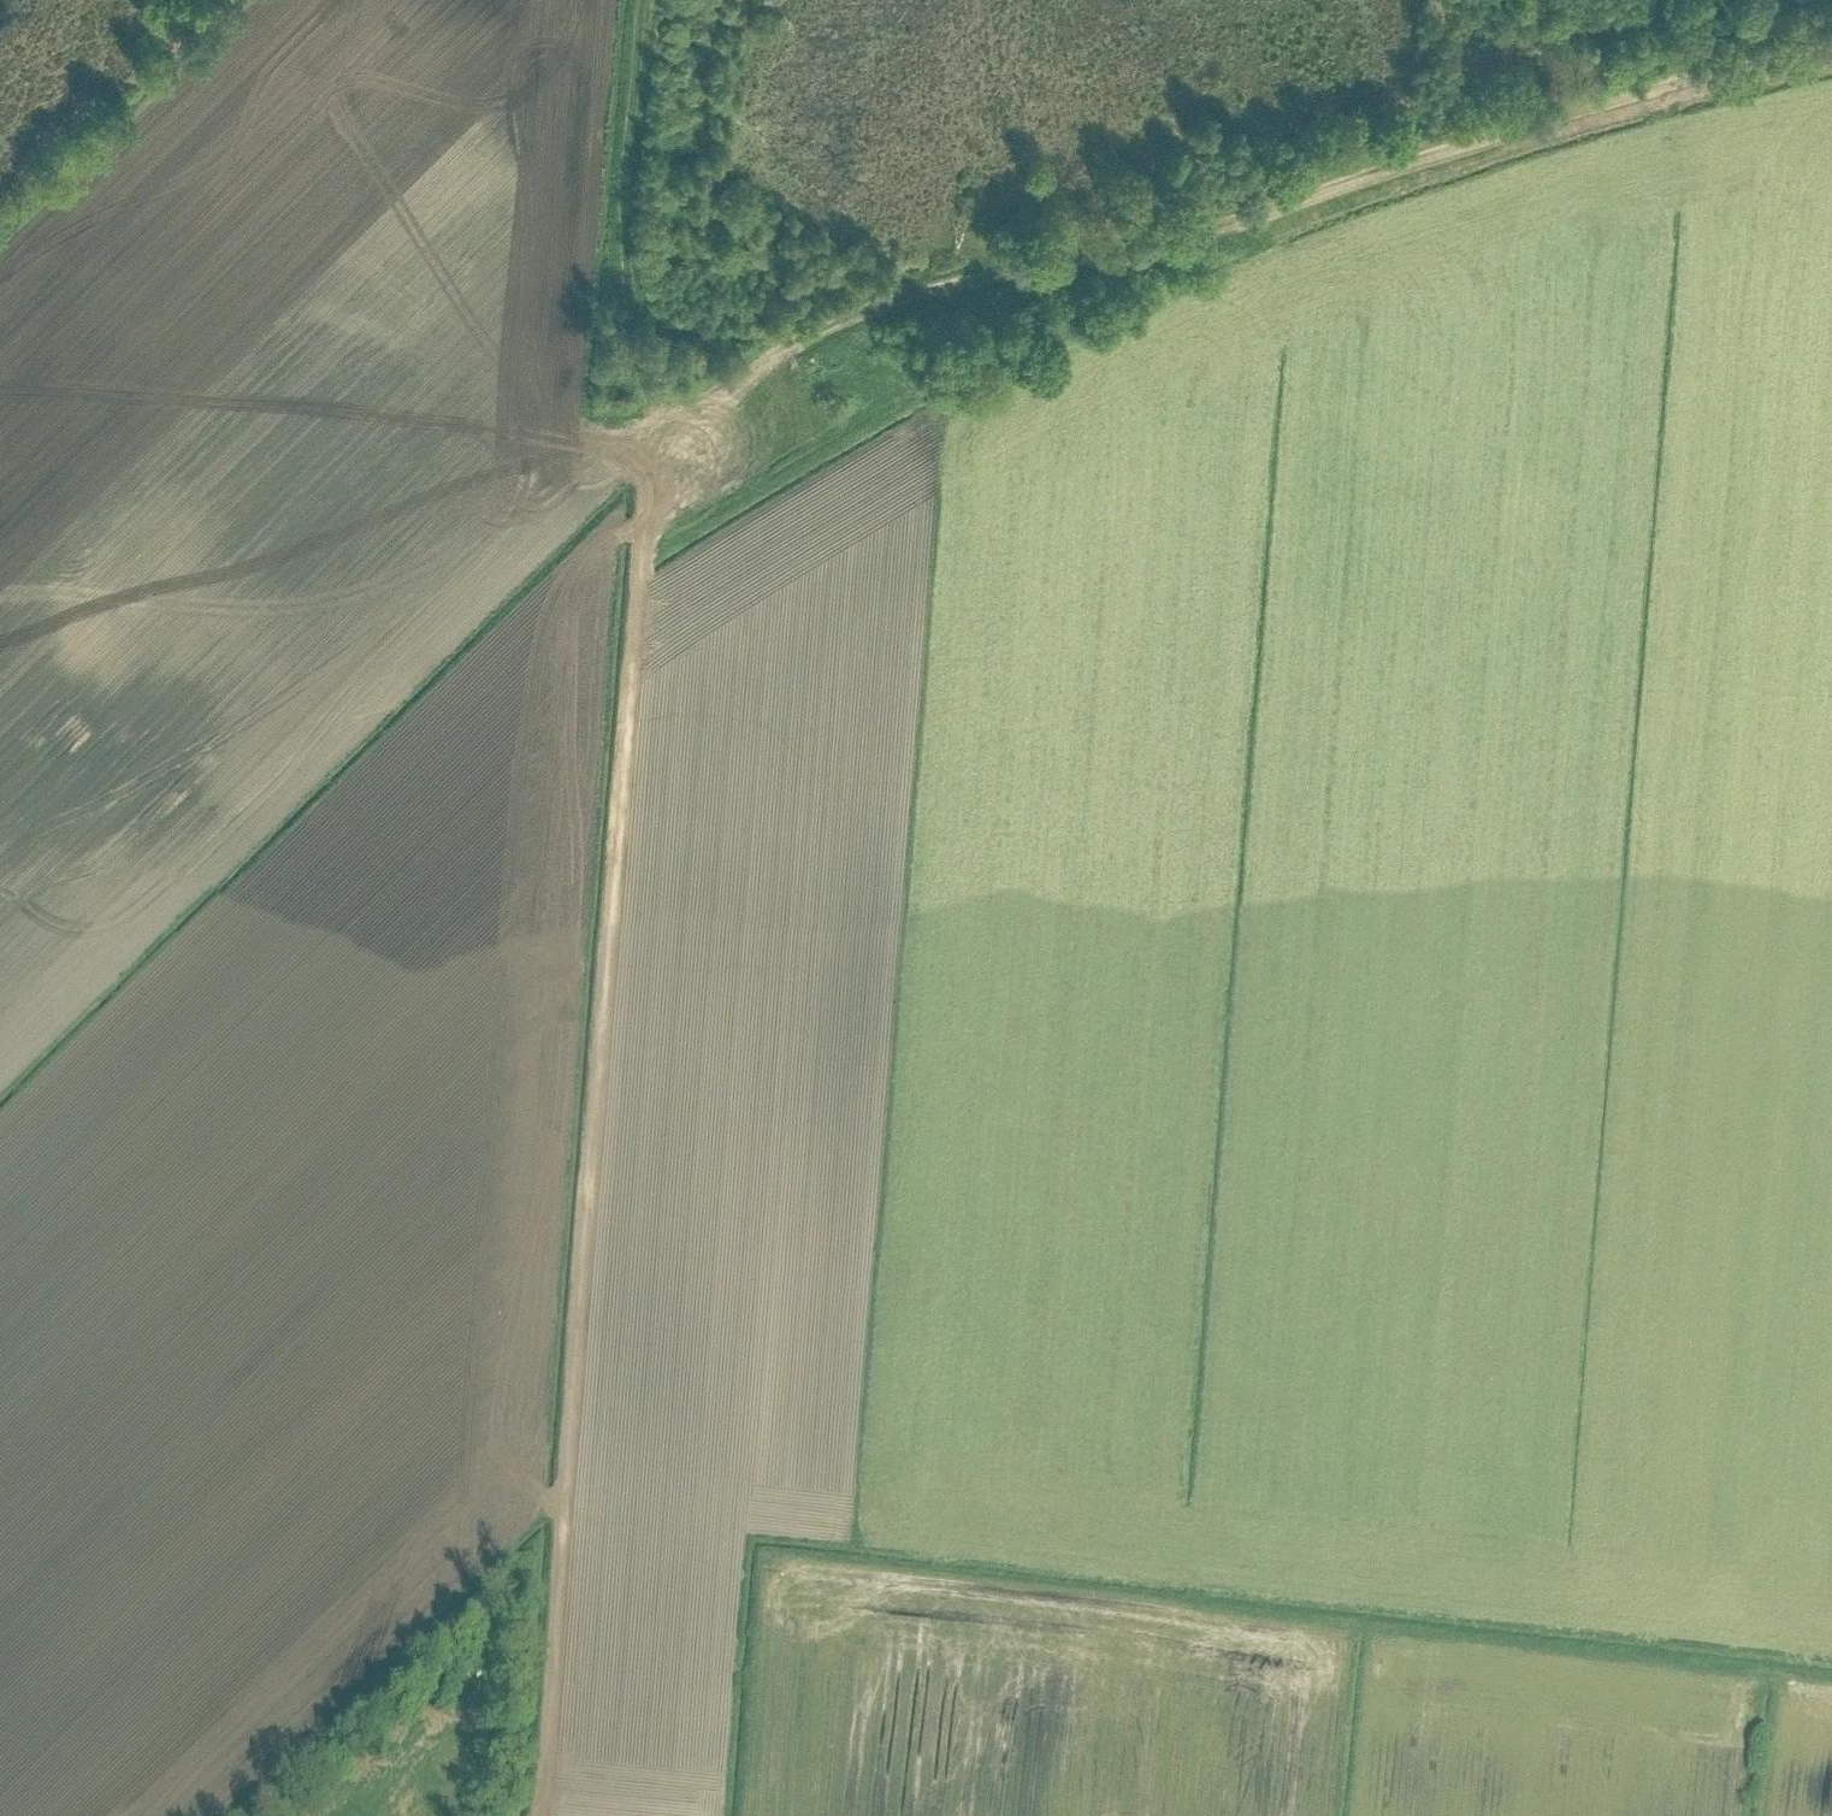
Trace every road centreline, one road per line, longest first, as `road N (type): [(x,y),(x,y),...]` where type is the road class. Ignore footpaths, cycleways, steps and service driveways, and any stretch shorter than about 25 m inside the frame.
road 1 (track): [(1831,49),(1514,129),(1267,214),(948,280),(881,302),(799,339),(659,444),(640,558),(537,1815)]

